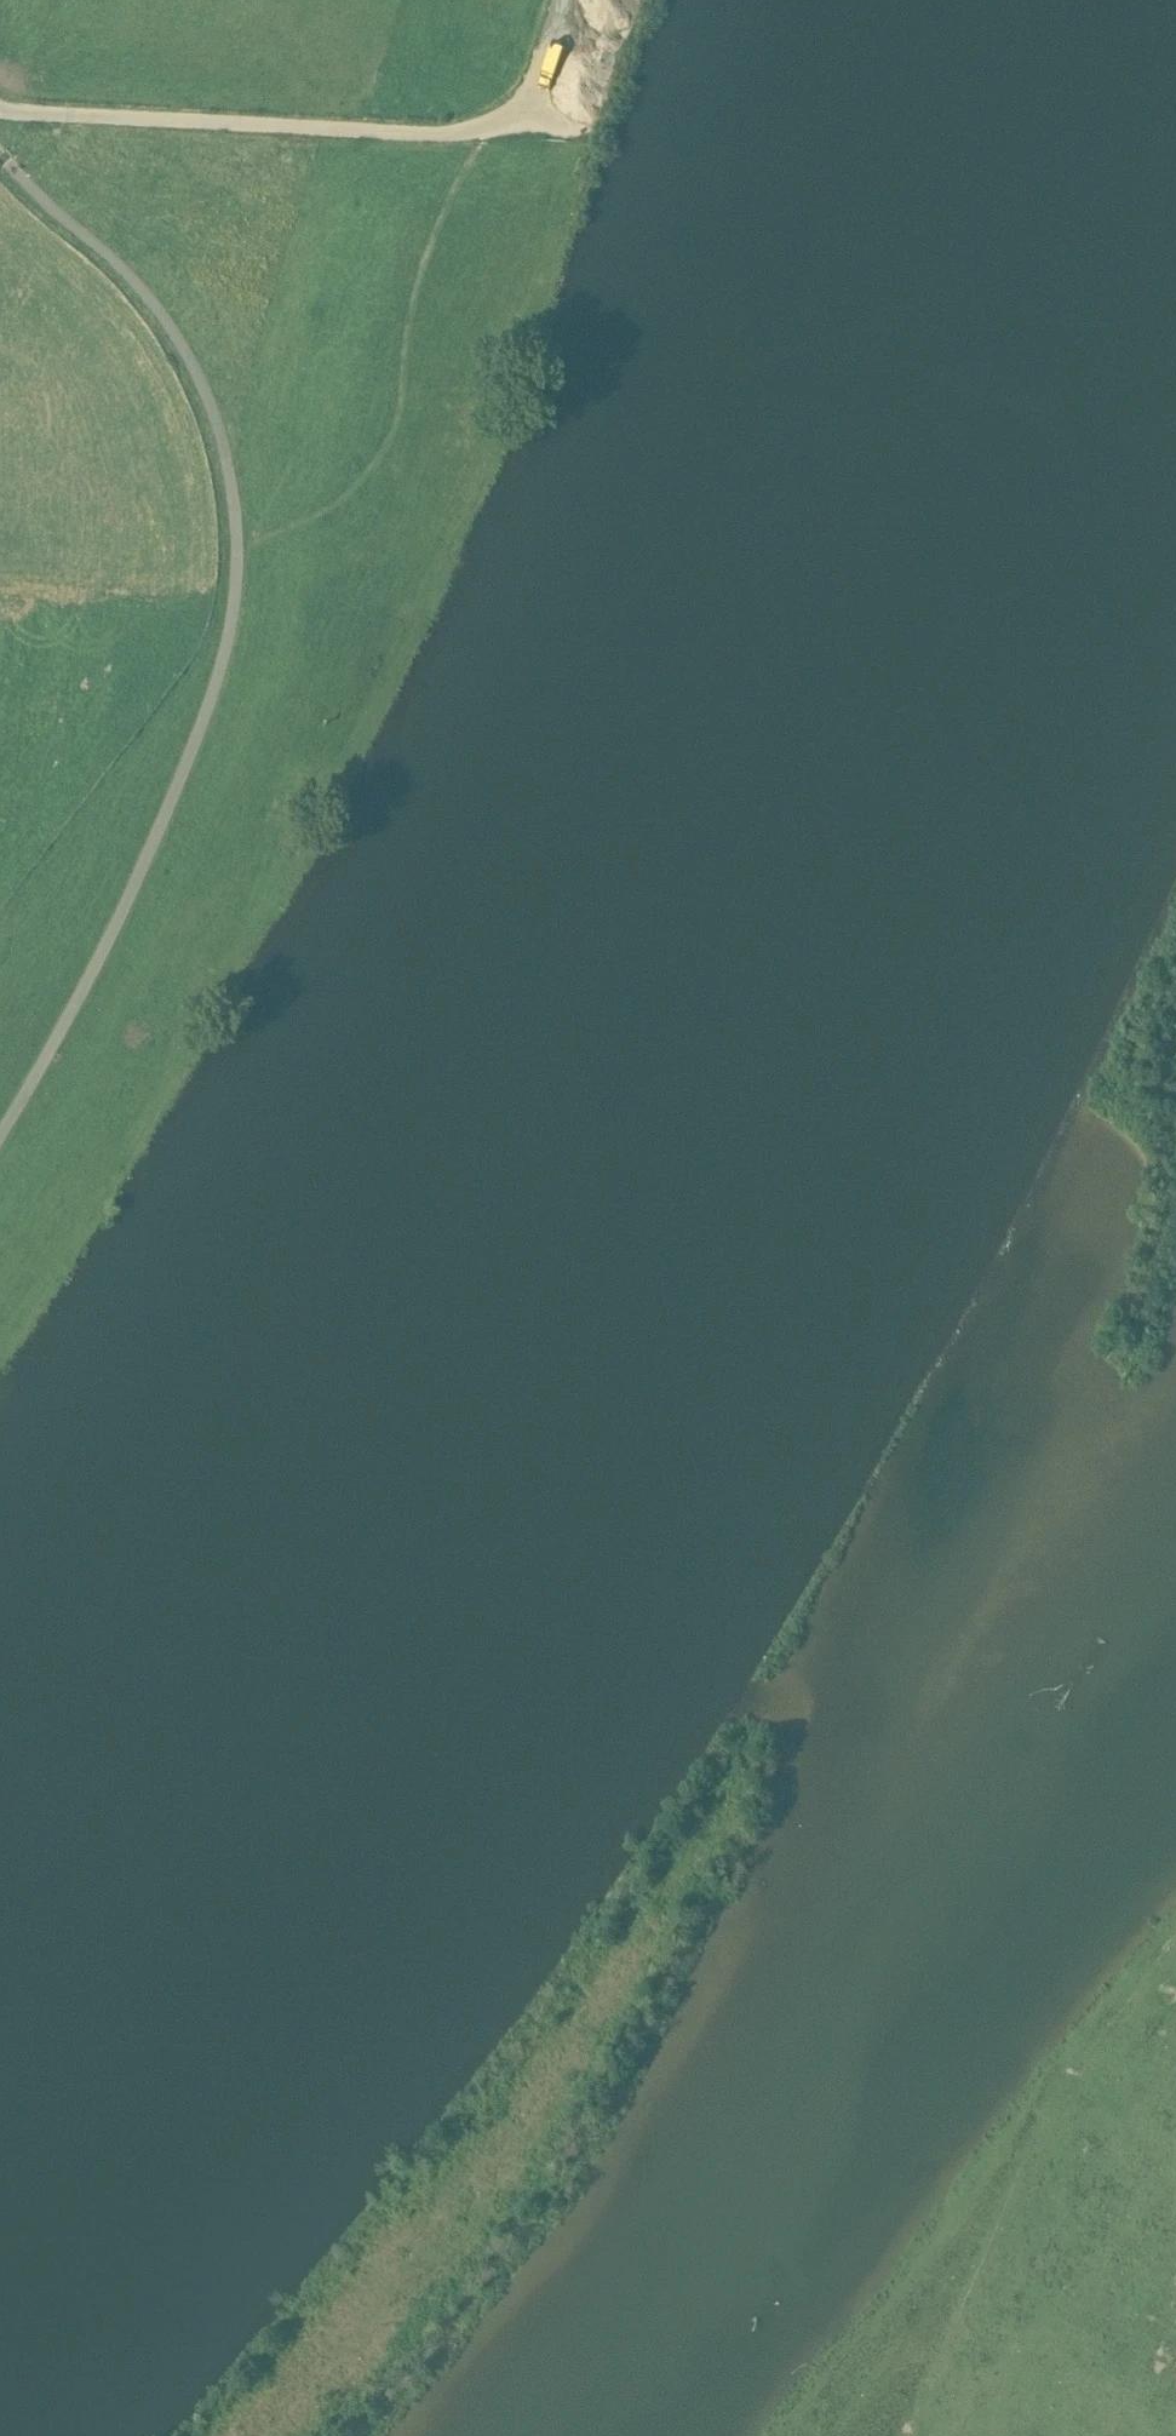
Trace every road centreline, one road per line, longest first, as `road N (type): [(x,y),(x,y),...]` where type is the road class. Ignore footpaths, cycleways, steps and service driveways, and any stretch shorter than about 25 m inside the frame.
road 1 (unclassified): [(540,121),(484,134),(0,112)]

